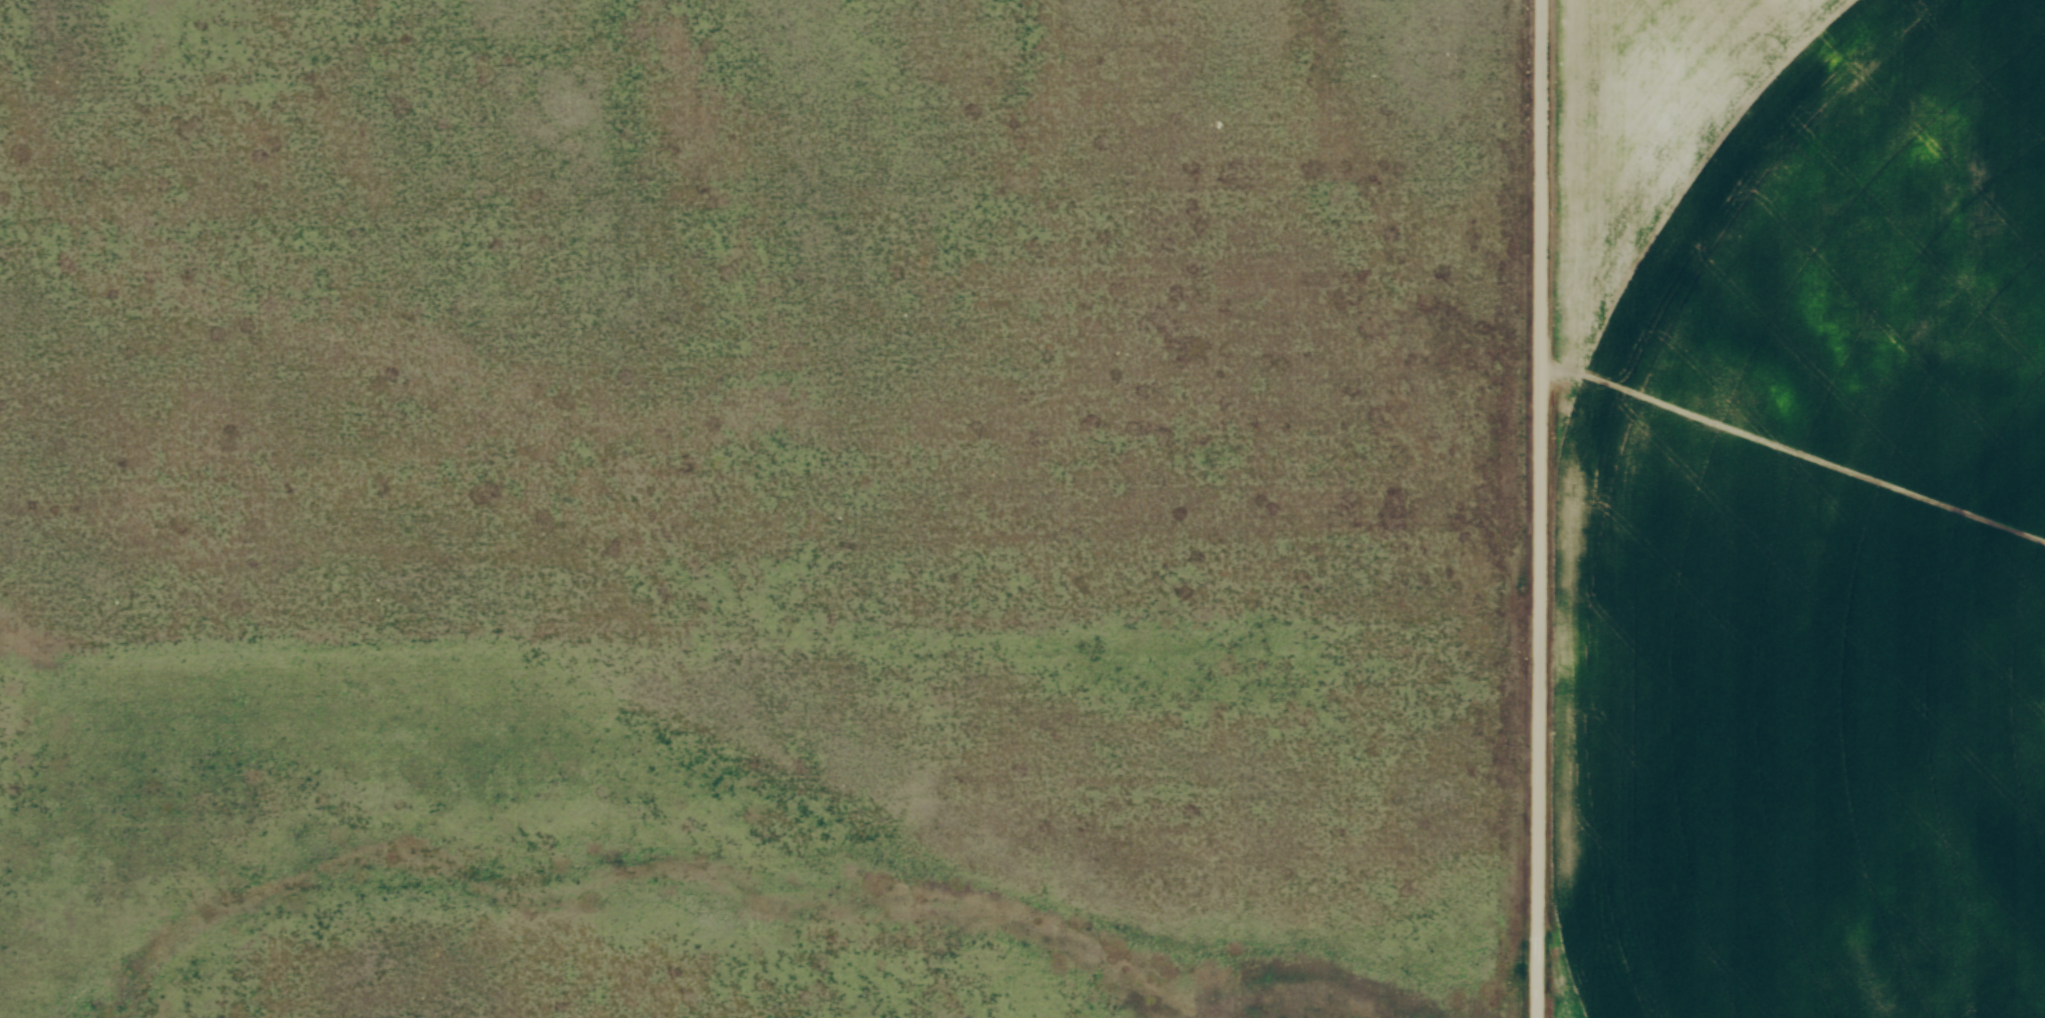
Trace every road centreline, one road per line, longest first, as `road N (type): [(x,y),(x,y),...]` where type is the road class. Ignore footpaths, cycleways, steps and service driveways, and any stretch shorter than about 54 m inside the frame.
road 1 (tertiary): [(1542,0),(1535,1017)]

